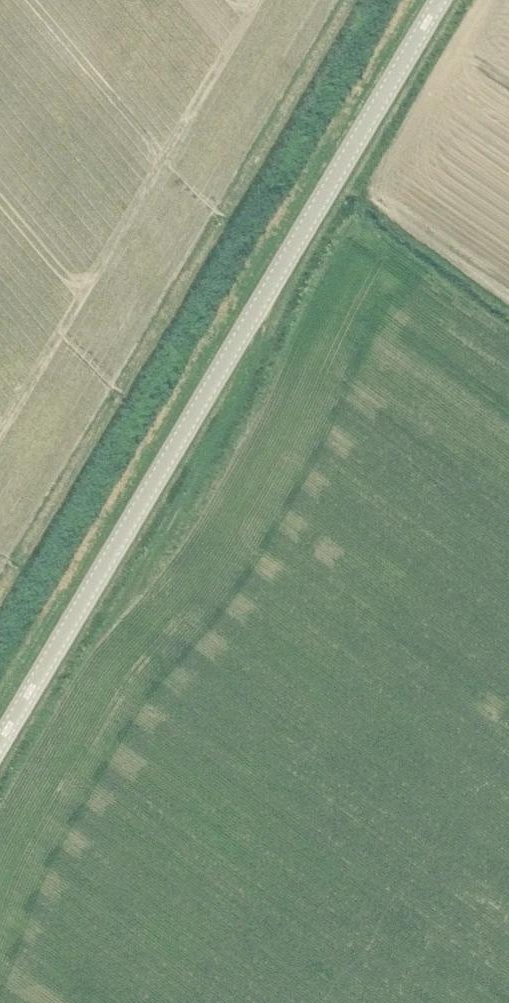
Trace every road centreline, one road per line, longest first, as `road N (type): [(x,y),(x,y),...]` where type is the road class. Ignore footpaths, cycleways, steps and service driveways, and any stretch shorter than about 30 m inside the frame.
road 1 (tertiary): [(0,740),(439,0)]

